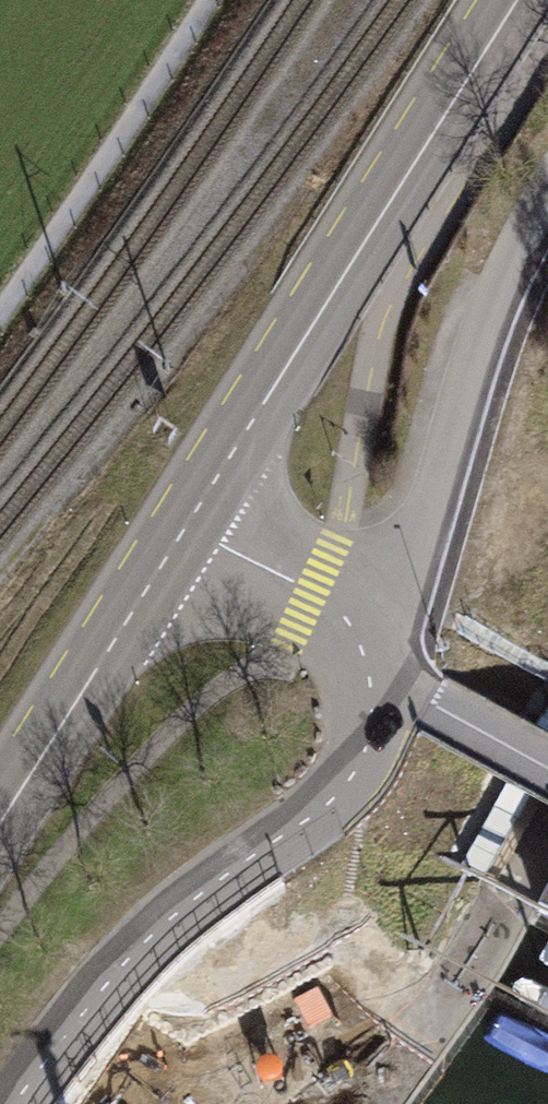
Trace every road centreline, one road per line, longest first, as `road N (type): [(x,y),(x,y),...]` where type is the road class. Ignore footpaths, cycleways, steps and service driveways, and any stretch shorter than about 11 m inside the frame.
road 1 (primary): [(188,525),(518,0)]
road 2 (residential): [(21,1103),(164,939),(347,788),(374,728),(367,660)]
road 3 (residential): [(367,660),(437,501),(505,281),(547,197)]
road 4 (primary): [(0,830),(188,525)]
road 5 (residential): [(367,660),(347,618),(311,588),(188,525)]

